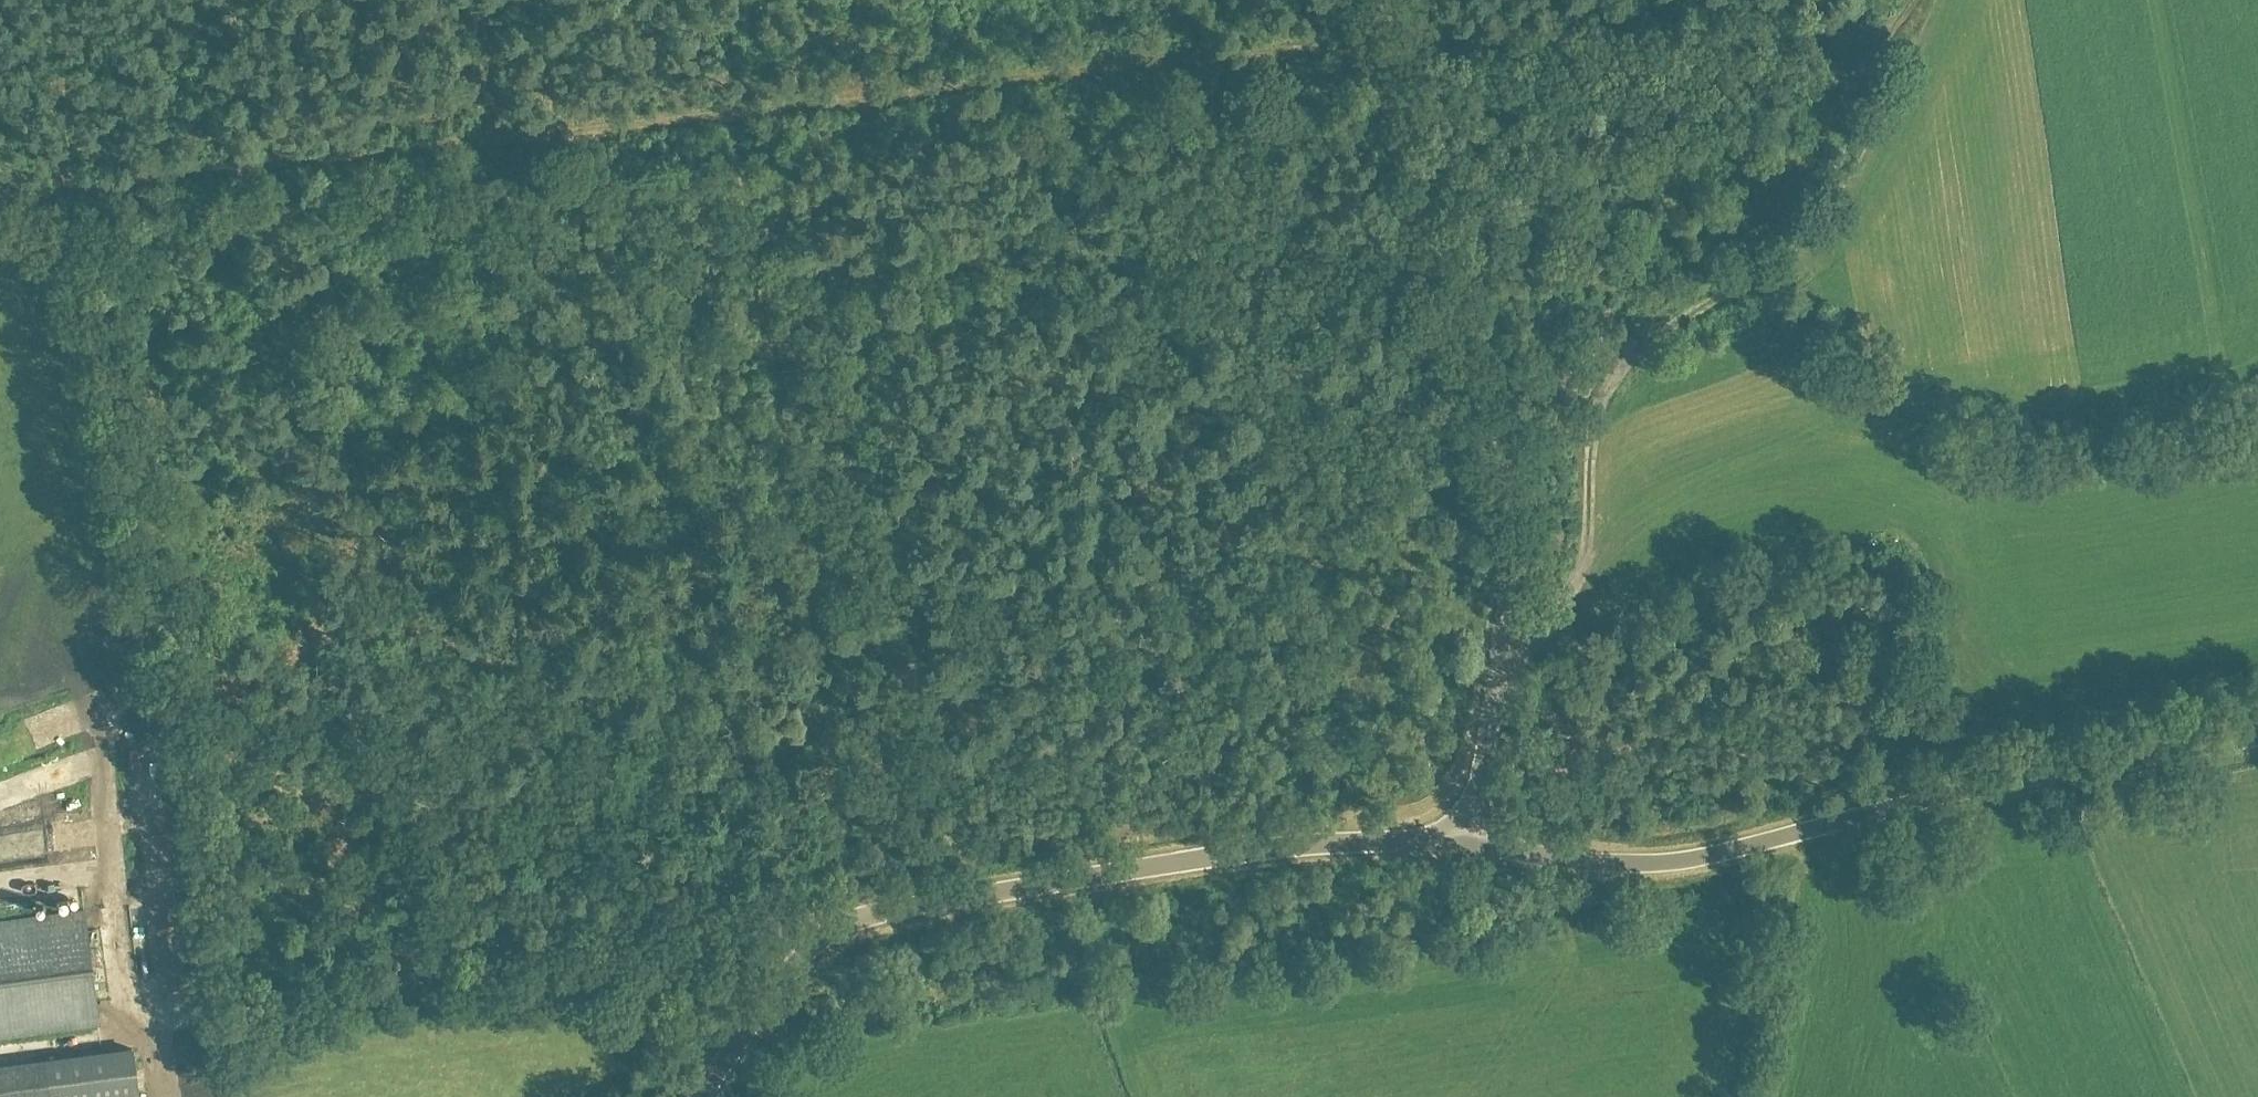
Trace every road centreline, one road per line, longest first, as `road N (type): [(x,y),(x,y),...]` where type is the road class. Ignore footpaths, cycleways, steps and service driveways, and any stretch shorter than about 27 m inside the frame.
road 1 (unclassified): [(1468,843),(1505,637),(1504,557),(1383,0)]
road 2 (unclassified): [(700,1096),(810,945),(885,909),(1300,842),(1468,843)]
road 3 (track): [(1901,0),(1801,162),(1763,275),(1696,302),(1628,348),(1597,410),(1591,554),(1579,586),(1551,623),(1502,654)]
road 4 (unclassified): [(1468,843),(1553,855),(1688,857),(1852,815),(2257,734)]
road 5 (track): [(843,924),(761,925),(159,1017)]

